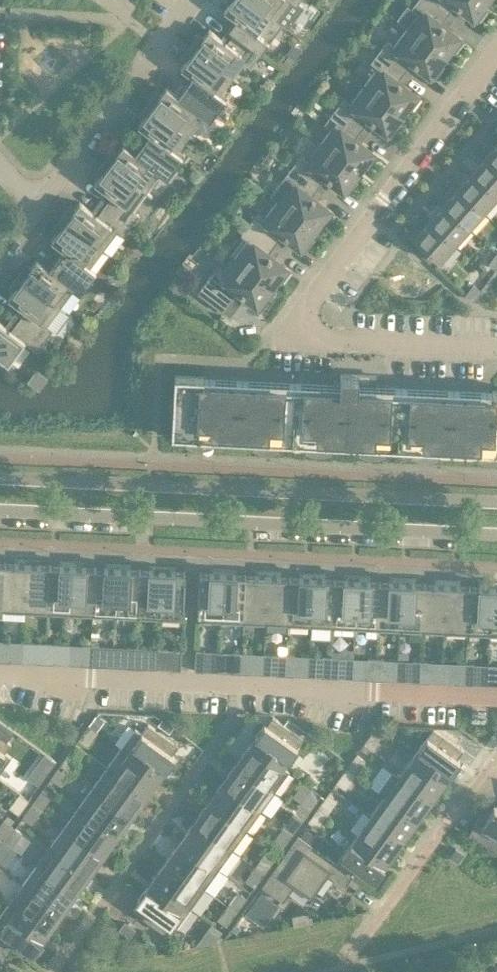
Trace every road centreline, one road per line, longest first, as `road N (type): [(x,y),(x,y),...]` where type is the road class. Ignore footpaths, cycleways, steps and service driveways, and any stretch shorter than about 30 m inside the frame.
road 1 (residential): [(496,348),(300,340),(296,330),(496,57)]
road 2 (residential): [(496,698),(0,671)]
road 3 (unclassified): [(496,502),(0,478)]
road 4 (unclassified): [(0,511),(496,534)]
road 5 (residential): [(38,207),(192,0)]

